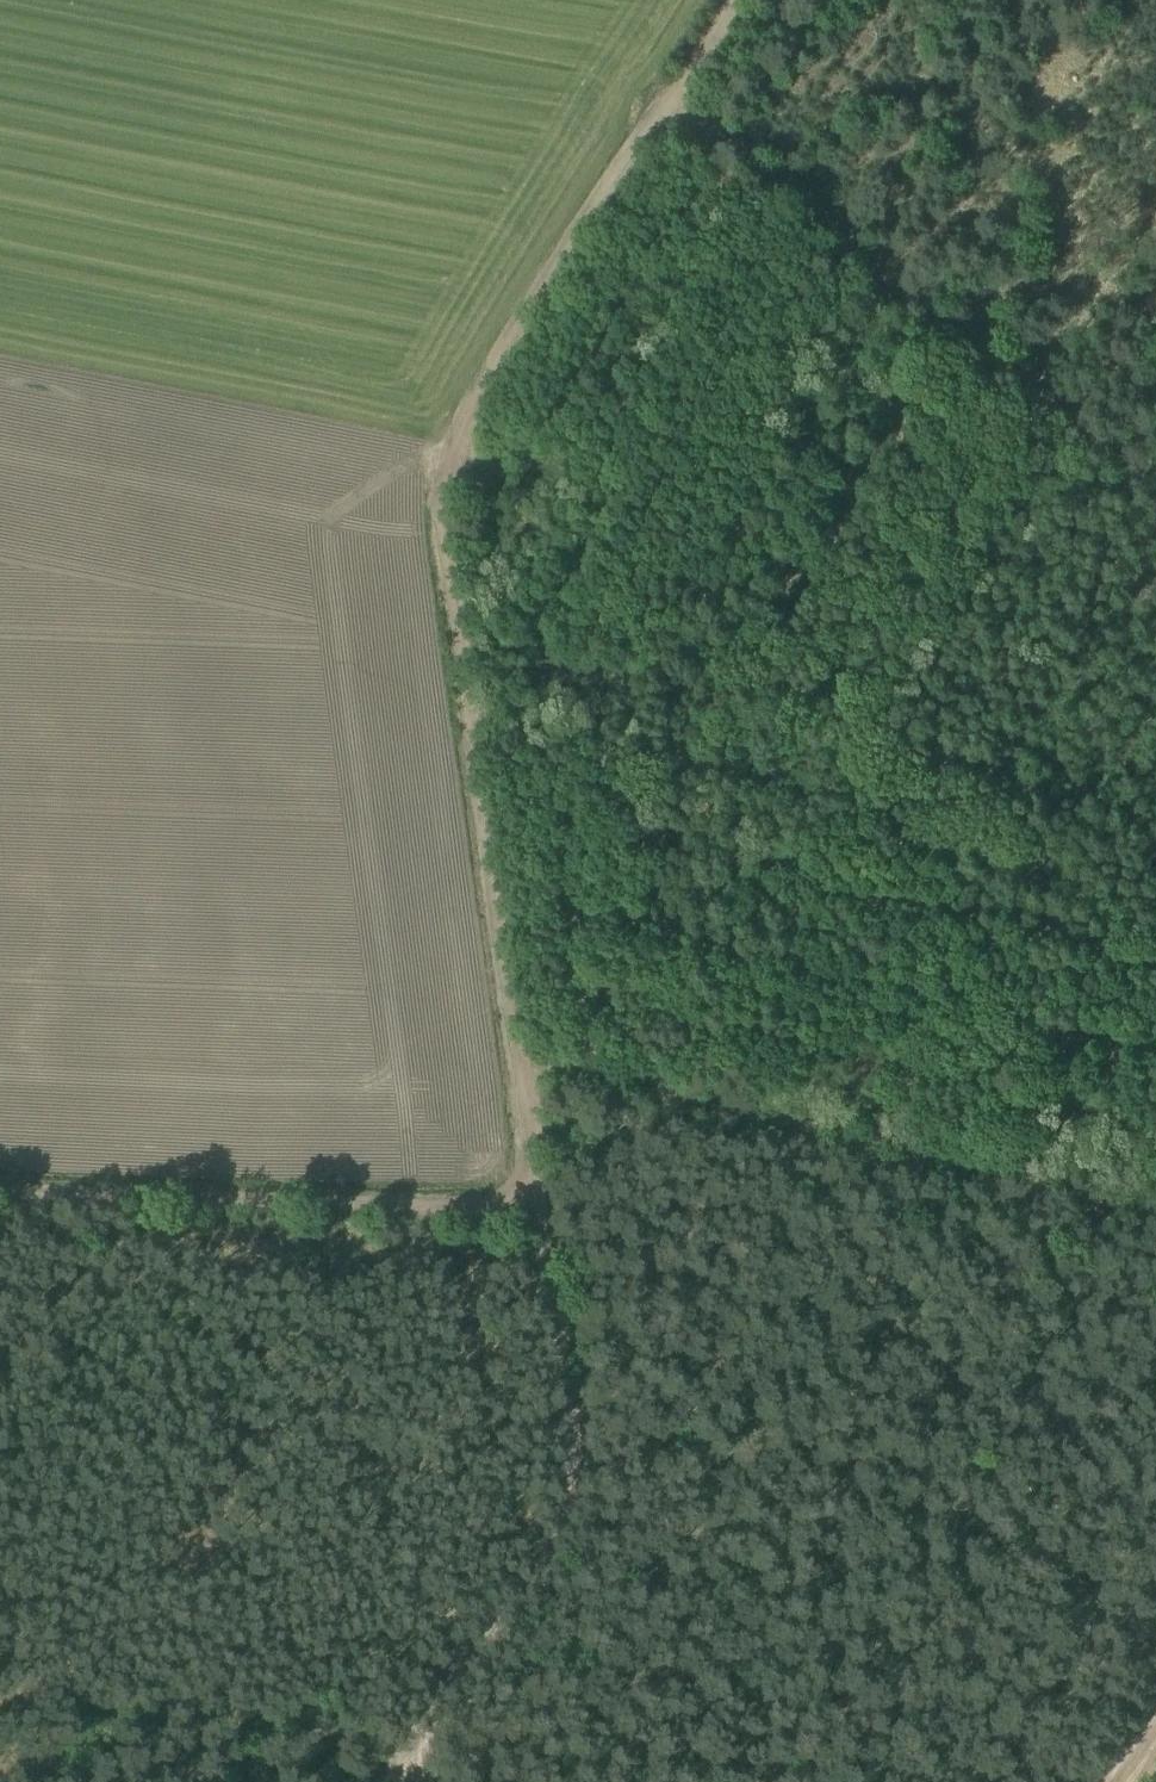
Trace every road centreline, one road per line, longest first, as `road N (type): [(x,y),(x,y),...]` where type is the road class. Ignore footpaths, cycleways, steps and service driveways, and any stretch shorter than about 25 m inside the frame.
road 1 (track): [(380,1781),(511,1611),(540,1479),(441,489),(460,429),(497,359),(731,0)]
road 2 (track): [(1155,503),(657,114)]
road 3 (track): [(511,1199),(0,1187)]

